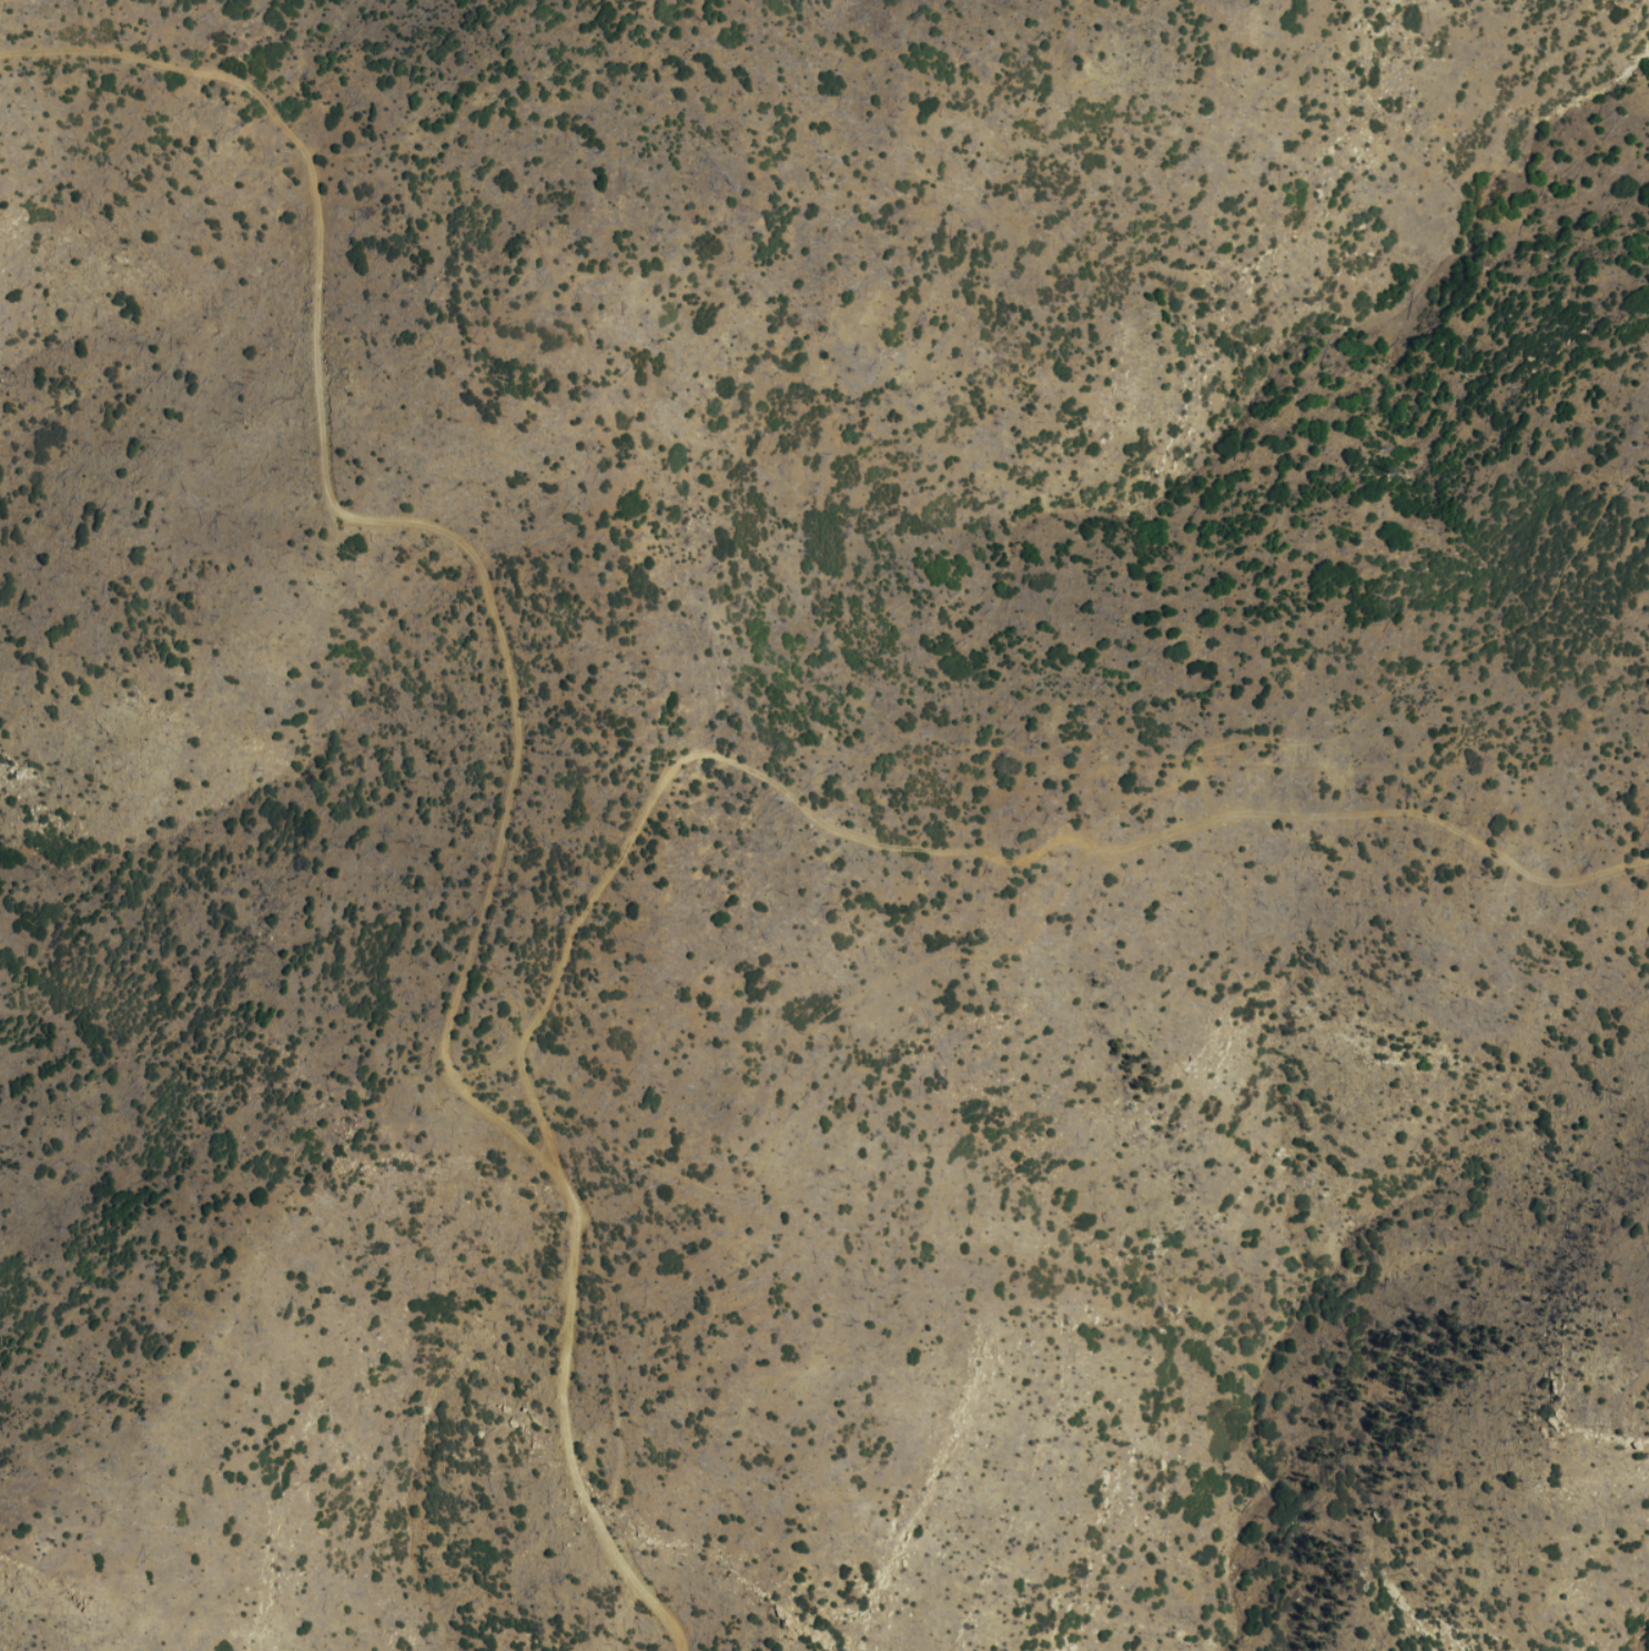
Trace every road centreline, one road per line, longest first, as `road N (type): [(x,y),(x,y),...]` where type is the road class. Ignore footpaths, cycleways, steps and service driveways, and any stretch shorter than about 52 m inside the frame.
road 1 (track): [(560,1175),(454,1083),(448,1067),(444,1041),(492,890),(516,770),(512,680),(474,553),(447,530),(333,510),(324,480),(323,262),(311,158),(245,83),(99,51),(0,54)]
road 2 (track): [(1648,860),(1566,882),(1536,879),(1445,823),(1408,811),(1225,816),(1114,850),(1061,840),(1018,862),(864,842),(827,826),(759,776),(706,753),(678,759),(578,925),(524,1046),(533,1102),(560,1175)]
road 3 (track): [(686,1650),(608,1540),(576,1475),(565,1411),(577,1248),(575,1207),(560,1175)]

